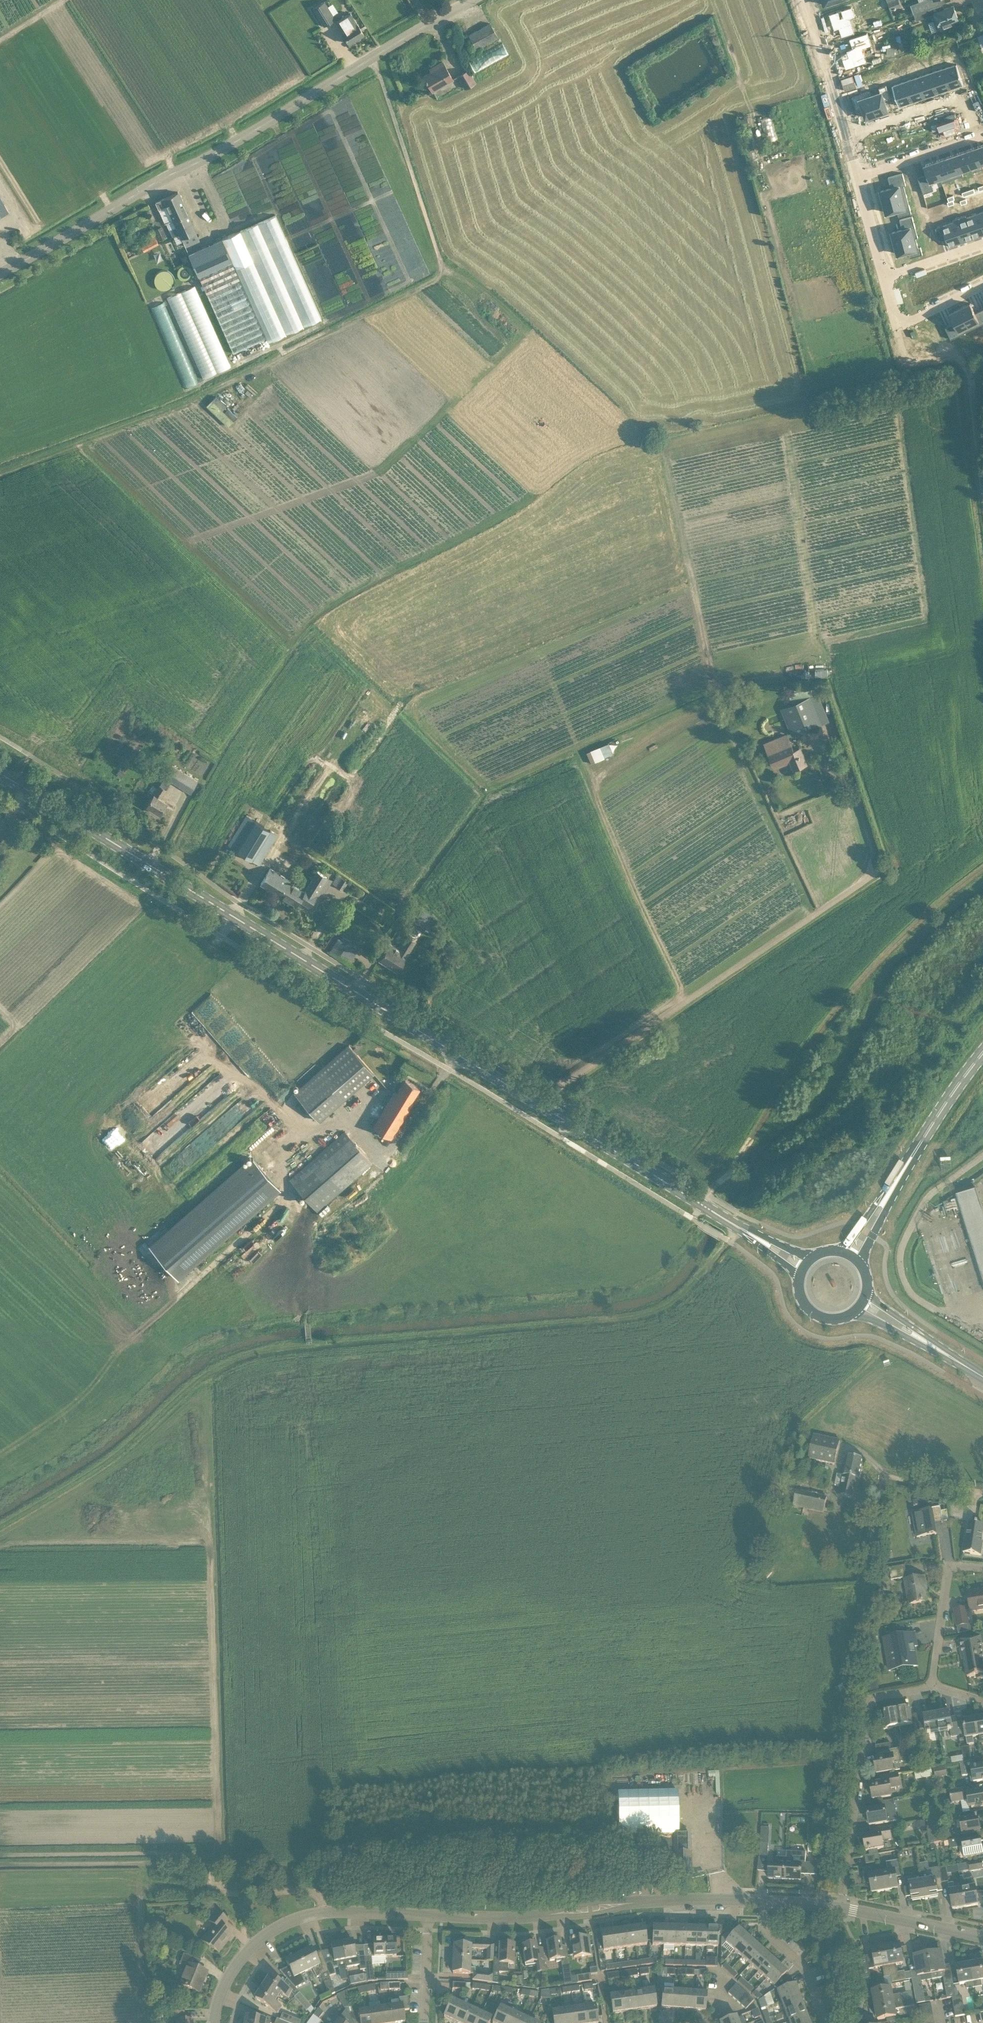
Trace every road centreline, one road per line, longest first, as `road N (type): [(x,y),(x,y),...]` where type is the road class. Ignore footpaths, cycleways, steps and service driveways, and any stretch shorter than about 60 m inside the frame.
road 1 (secondary): [(728,1221),(0,770)]
road 2 (tertiary): [(0,275),(471,0)]
road 3 (track): [(821,1906),(879,1506),(904,1488),(982,1495)]
road 4 (residential): [(425,1919),(569,1917),(649,1902),(763,1905)]
road 5 (residential): [(840,1909),(871,1704),(932,1689)]
road 6 (residential): [(215,2022),(236,1965),(280,1927),(331,1912),(425,1919)]
road 7 (unclassified): [(982,1156),(925,1200),(900,1263),(918,1300),(982,1340)]
road 8 (primary): [(890,1192),(982,1052)]
road 9 (residential): [(982,129),(967,95),(846,135)]
road 10 (residential): [(982,1570),(957,1569),(947,1585),(932,1689)]
road 11 (residential): [(840,1909),(982,1936)]
road 12 (residential): [(803,0),(846,135)]
road 13 (residential): [(826,2022),(798,1964),(762,1933),(763,1905)]
road 14 (residential): [(858,179),(982,132)]

